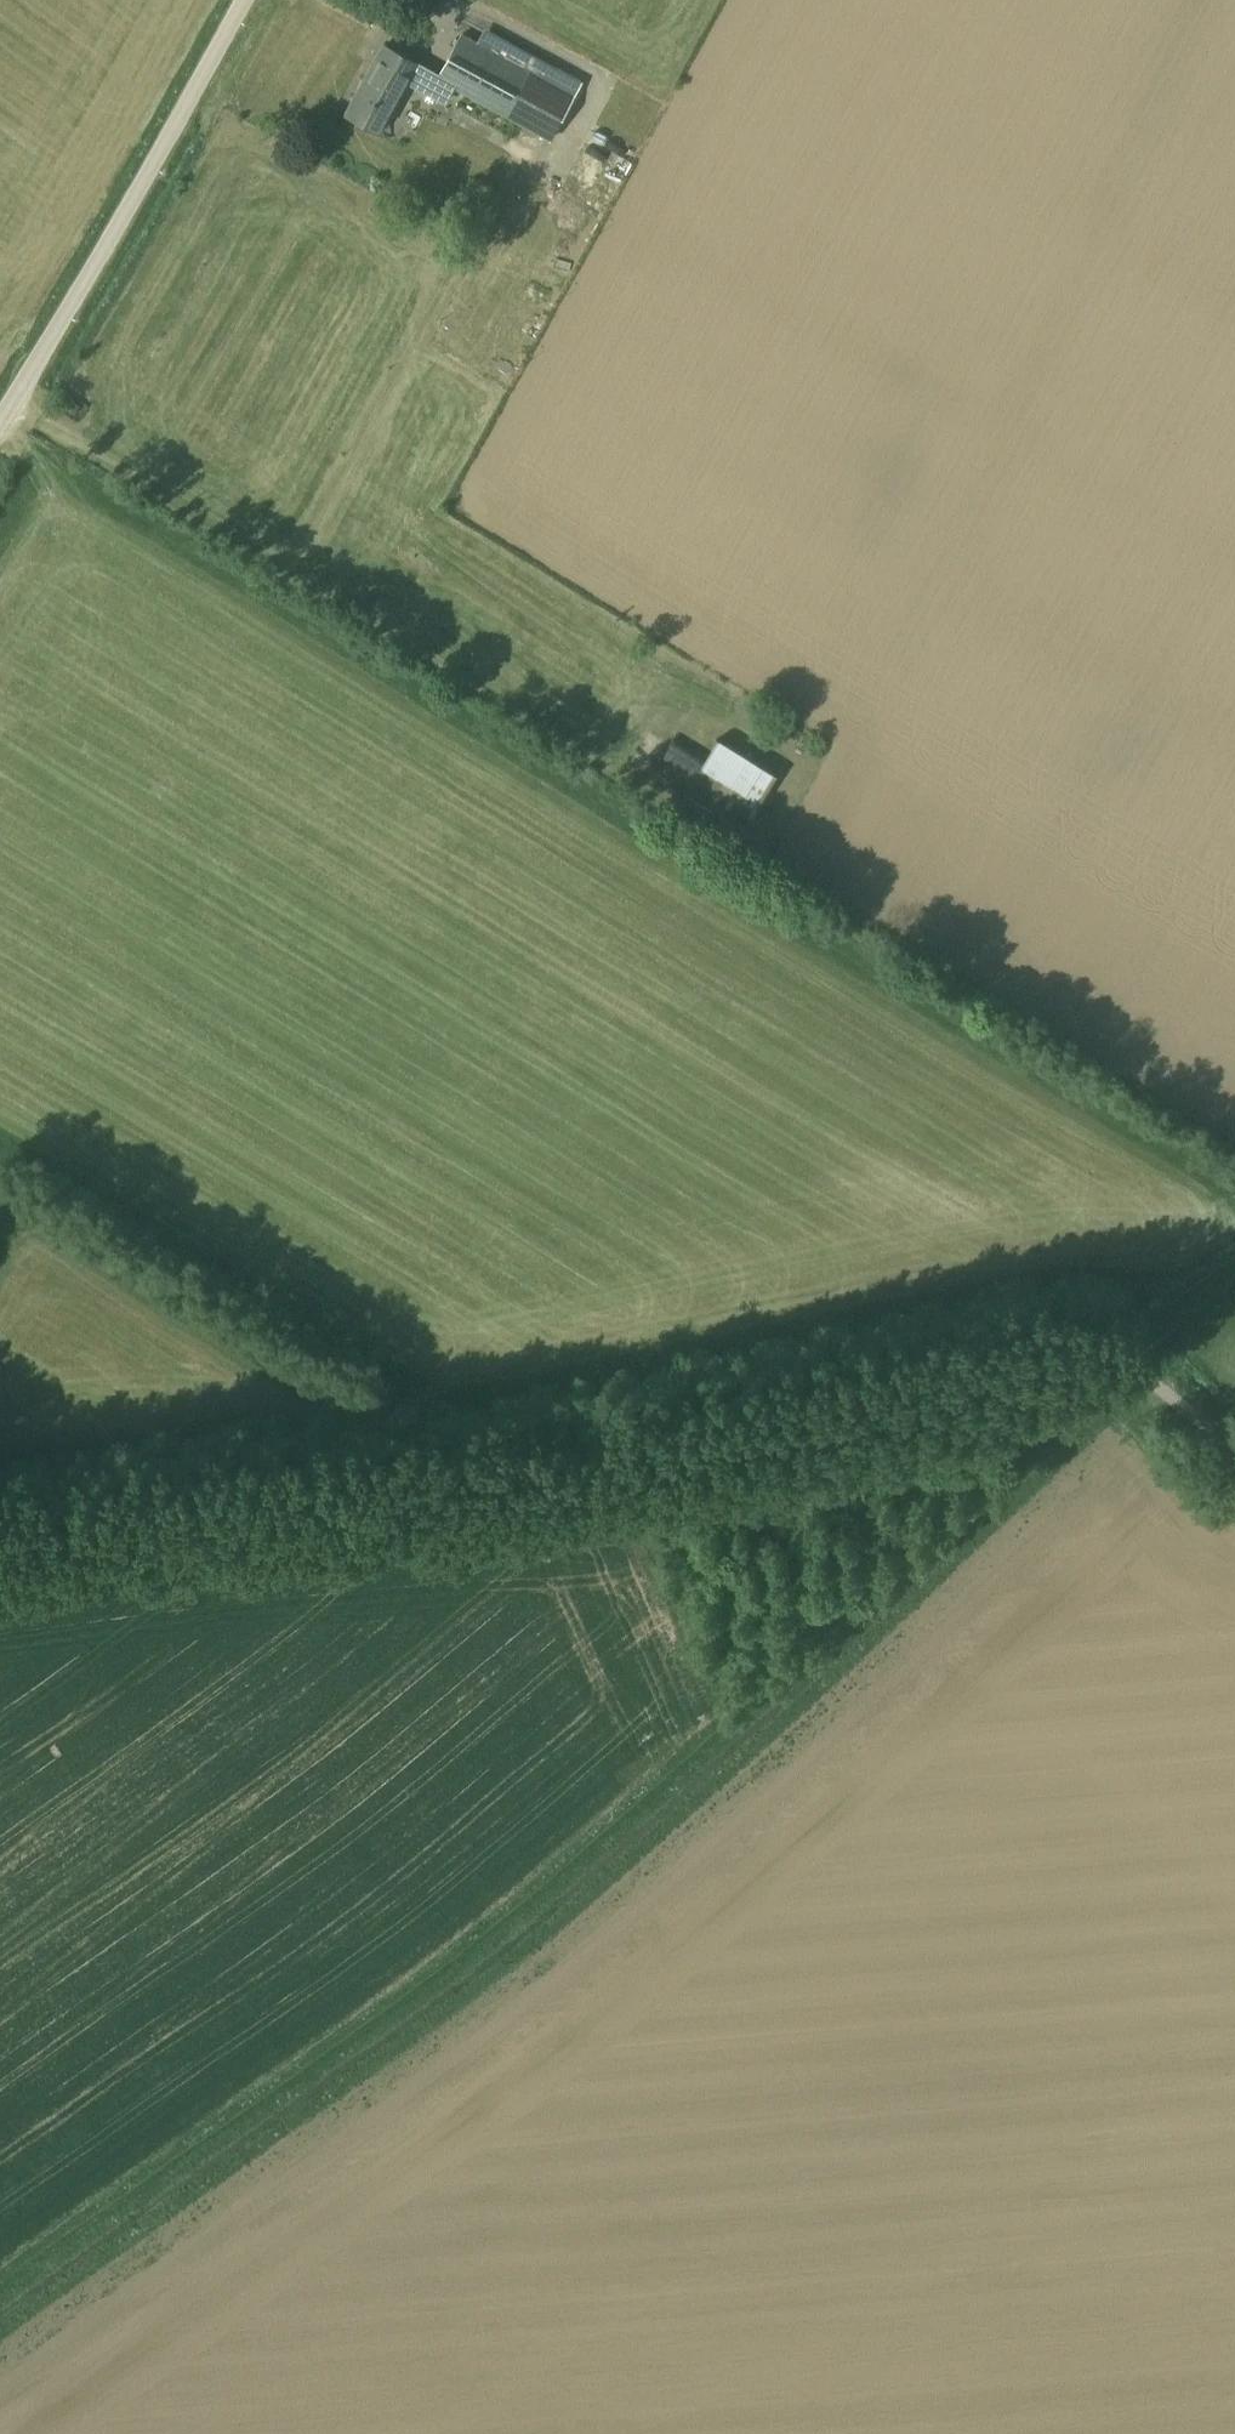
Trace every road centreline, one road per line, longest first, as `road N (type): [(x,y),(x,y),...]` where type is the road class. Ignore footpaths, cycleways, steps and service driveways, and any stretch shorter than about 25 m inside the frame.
road 1 (unclassified): [(0,431),(151,181),(247,0)]
road 2 (track): [(1234,1265),(1128,1361)]
road 3 (unclassified): [(1128,1361),(1234,1438)]

